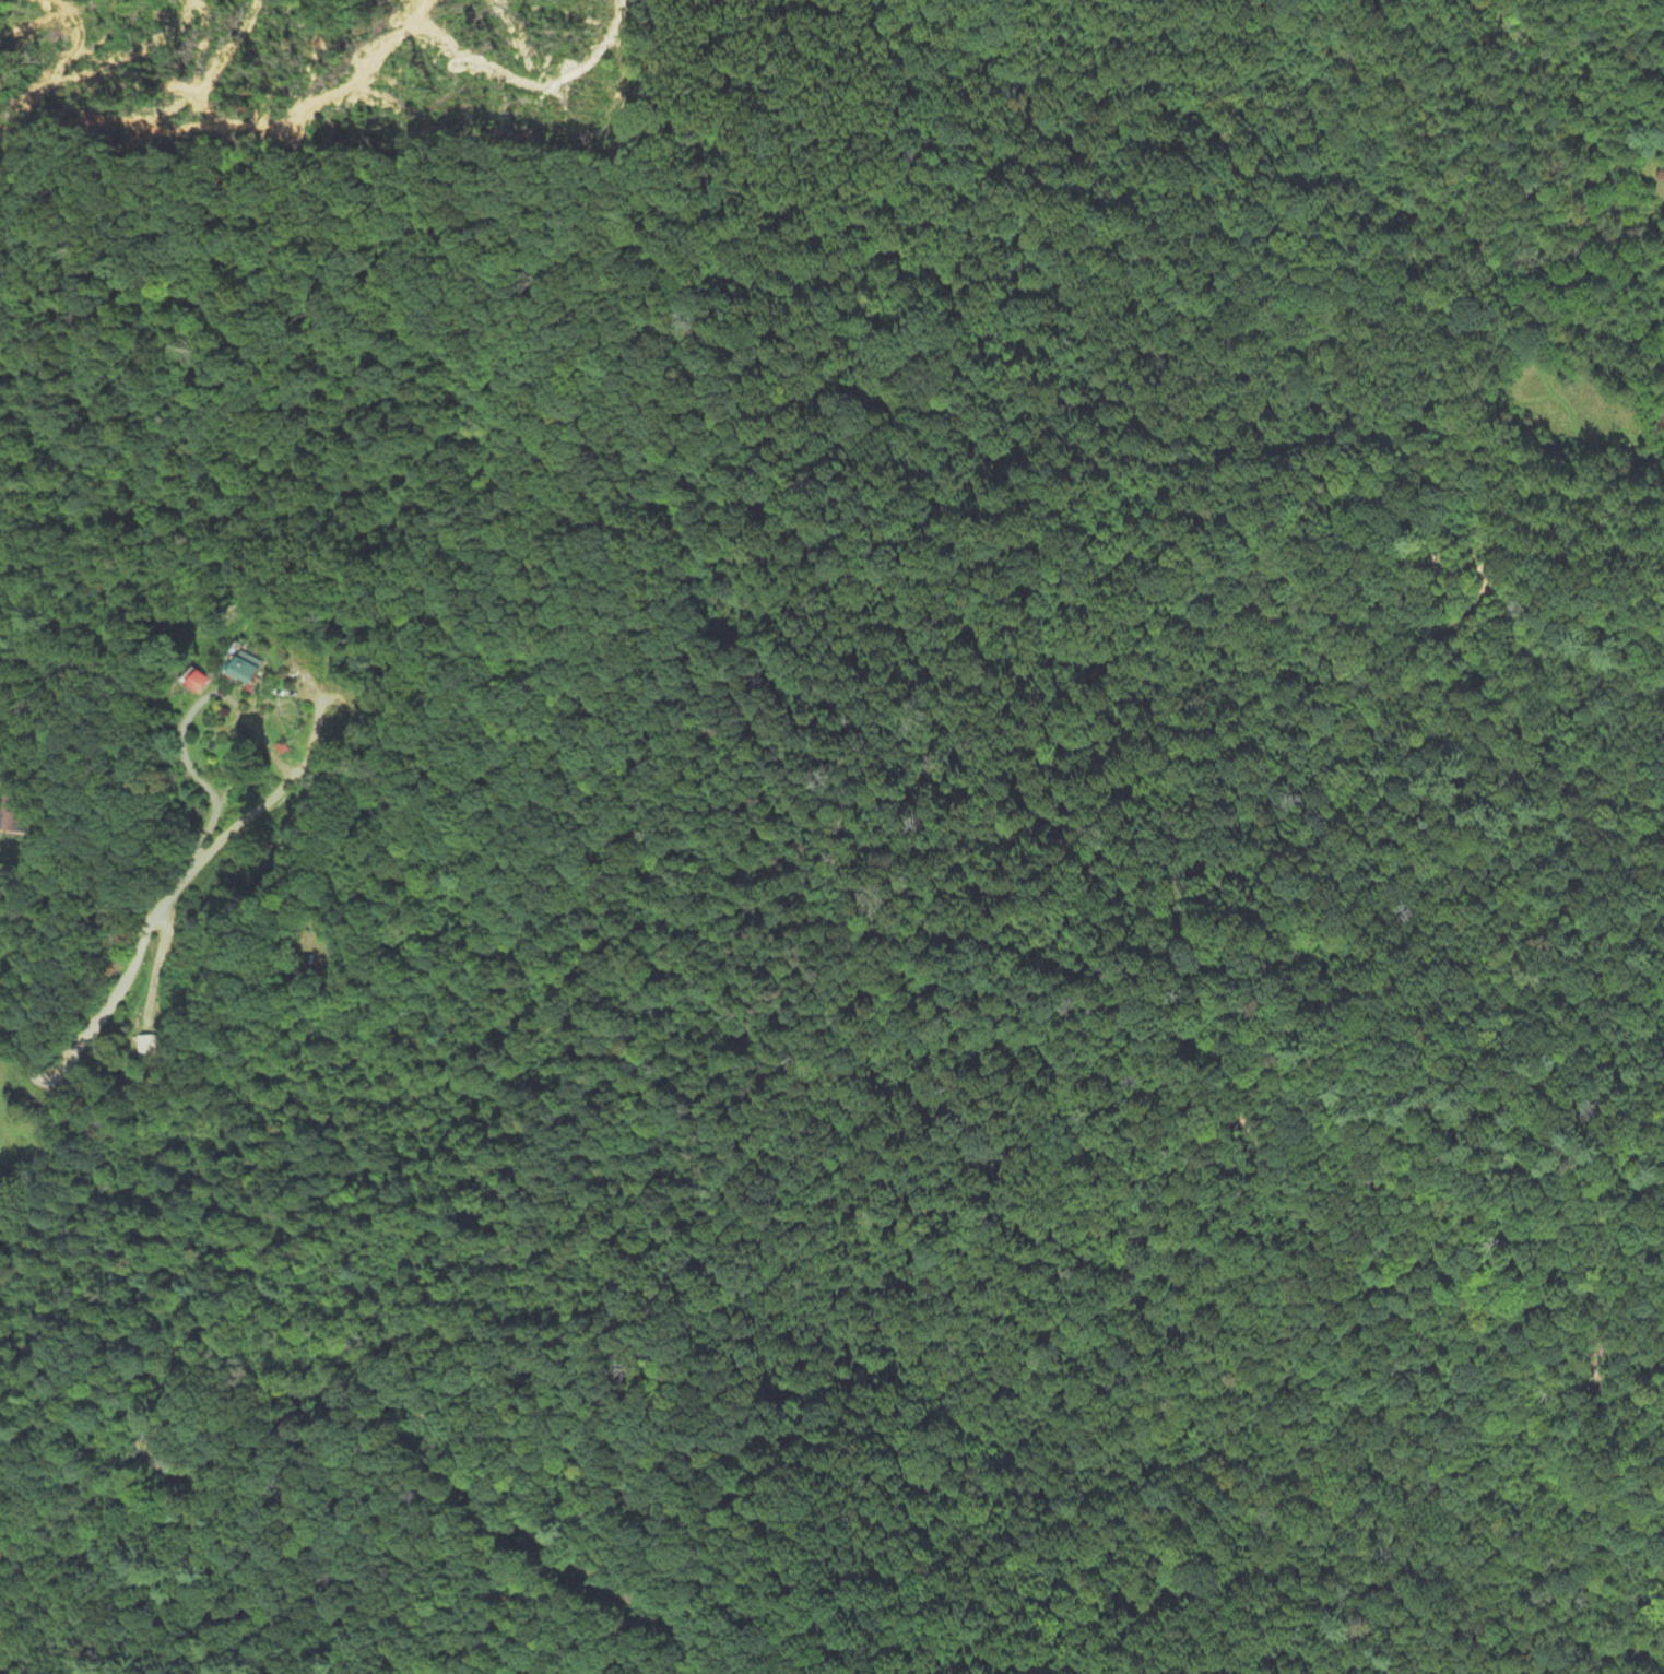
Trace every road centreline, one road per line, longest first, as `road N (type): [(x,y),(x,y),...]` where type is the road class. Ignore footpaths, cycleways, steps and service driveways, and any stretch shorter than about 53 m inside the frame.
road 1 (residential): [(0,913),(25,955),(28,1069),(52,1077),(127,980),(152,921),(200,856),(303,769),(317,707)]

